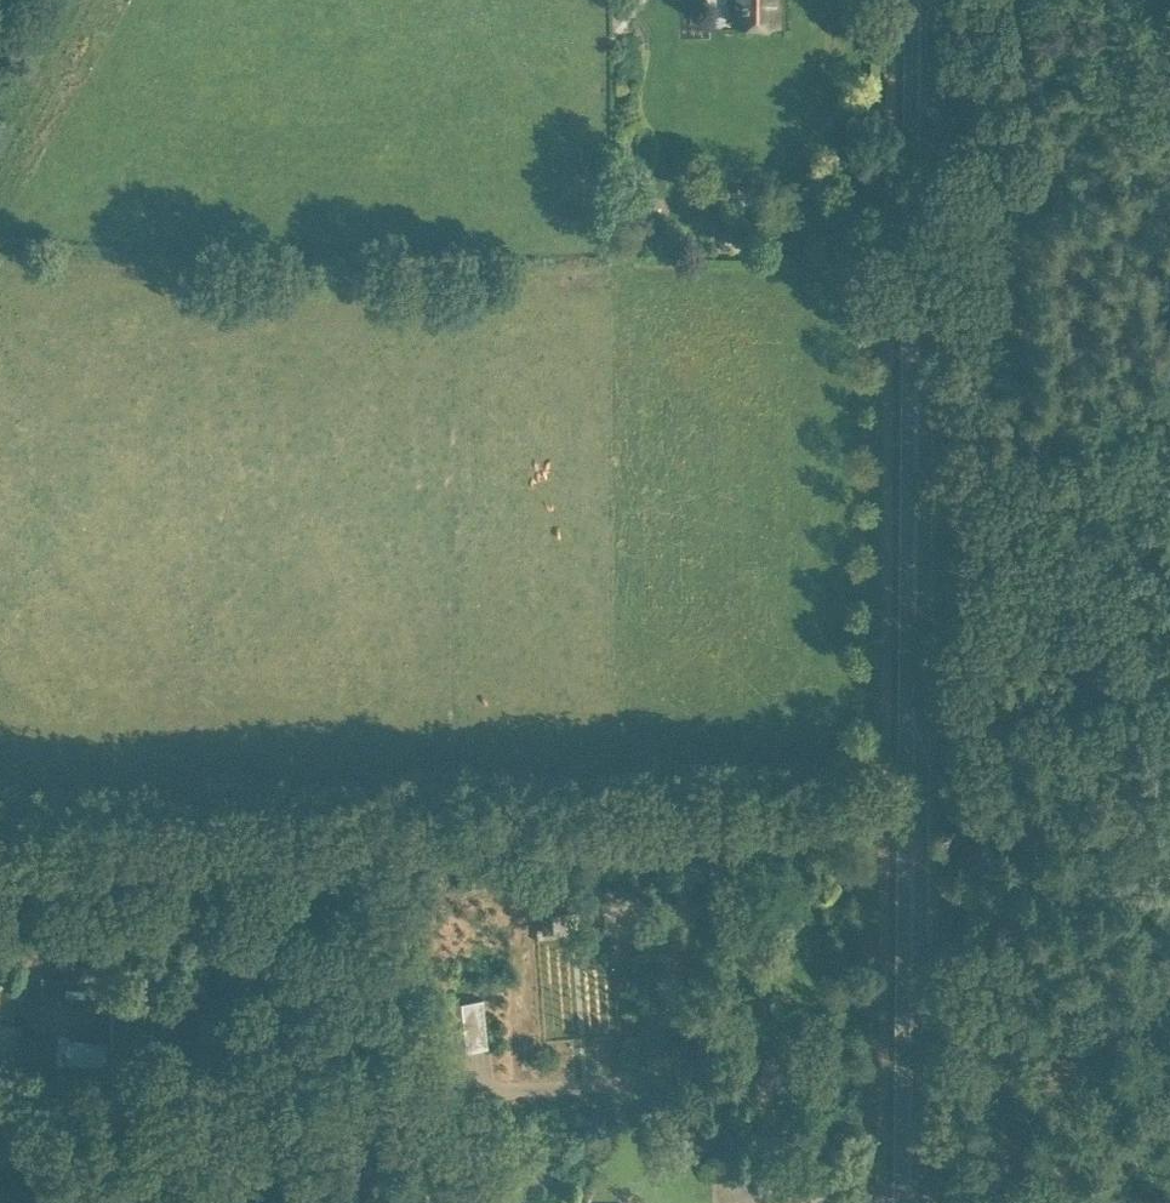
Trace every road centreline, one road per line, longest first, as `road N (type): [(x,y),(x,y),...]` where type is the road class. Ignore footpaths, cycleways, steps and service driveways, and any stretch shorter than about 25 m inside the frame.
road 1 (unclassified): [(914,797),(0,854)]
road 2 (tertiary): [(914,797),(919,0)]
road 3 (tertiary): [(909,1202),(914,797)]

